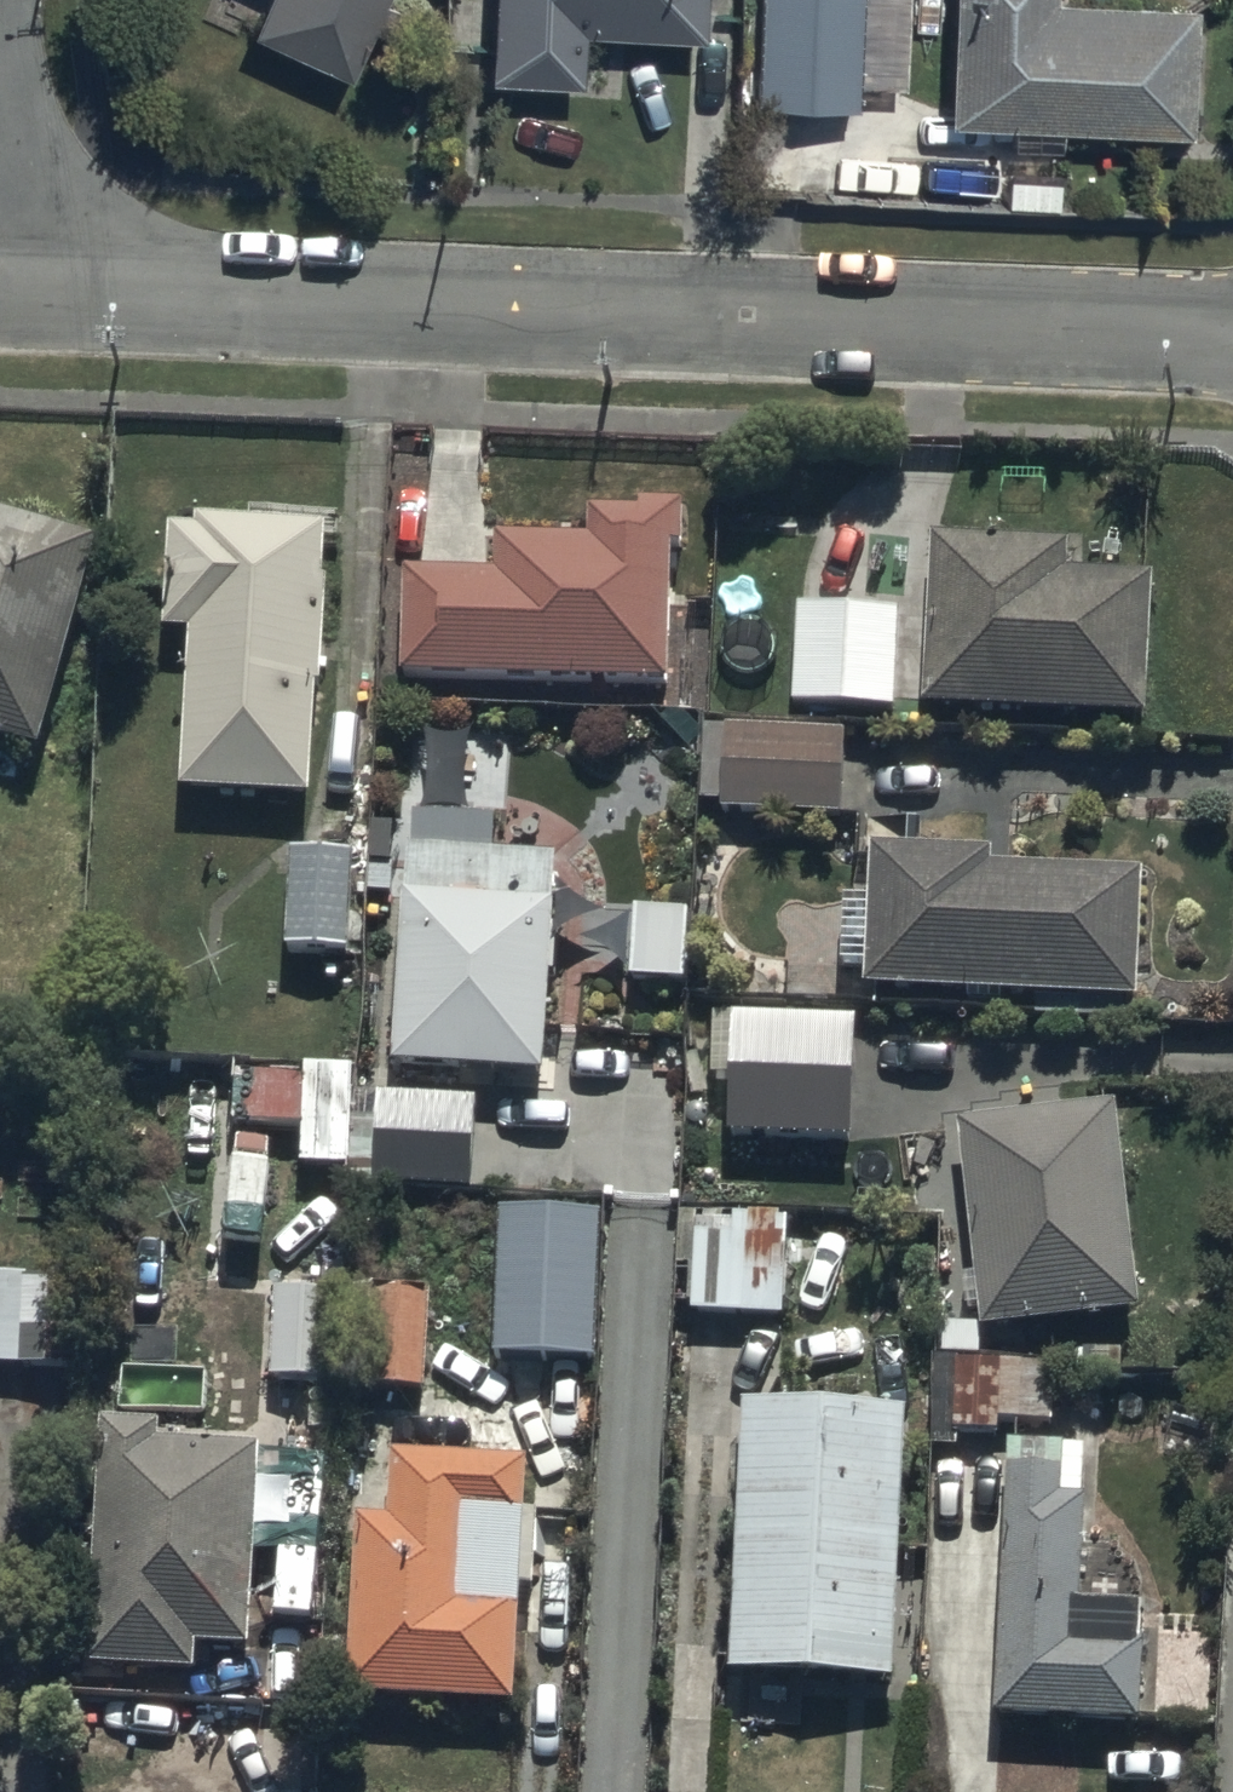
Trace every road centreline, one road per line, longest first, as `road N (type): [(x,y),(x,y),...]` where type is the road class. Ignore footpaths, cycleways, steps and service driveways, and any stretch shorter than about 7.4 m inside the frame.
road 1 (residential): [(1232,342),(0,289)]

